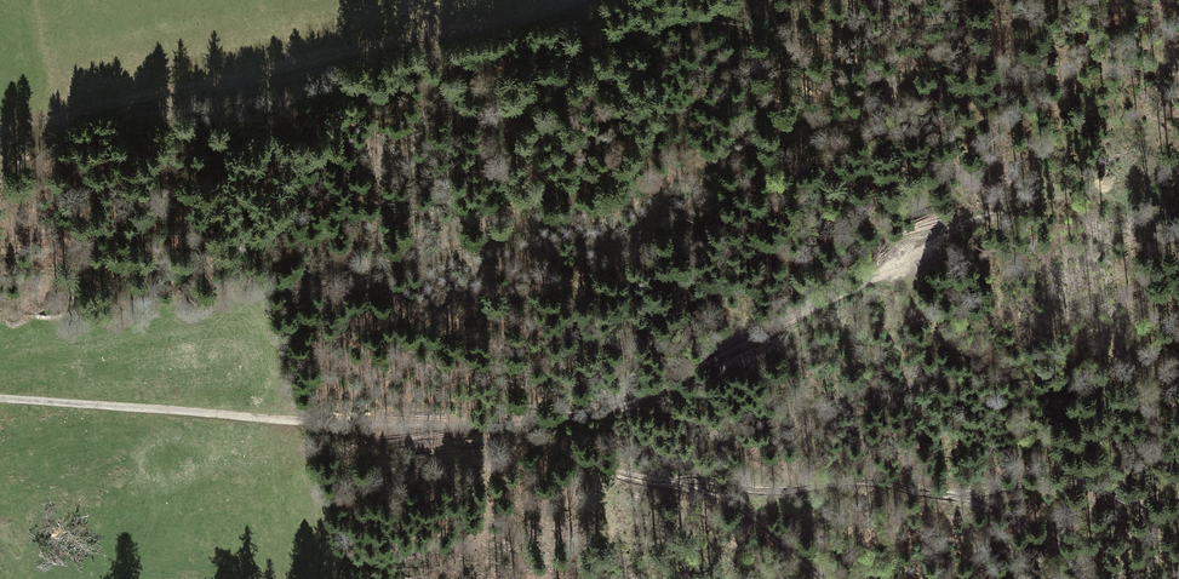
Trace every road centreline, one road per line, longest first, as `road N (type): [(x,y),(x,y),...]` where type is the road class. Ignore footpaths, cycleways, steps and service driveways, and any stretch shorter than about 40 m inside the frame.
road 1 (track): [(758,531),(732,503),(604,471),(500,428),(592,420),(660,394),(985,216),(1083,195),(1178,227)]
road 2 (track): [(0,400),(500,428)]

